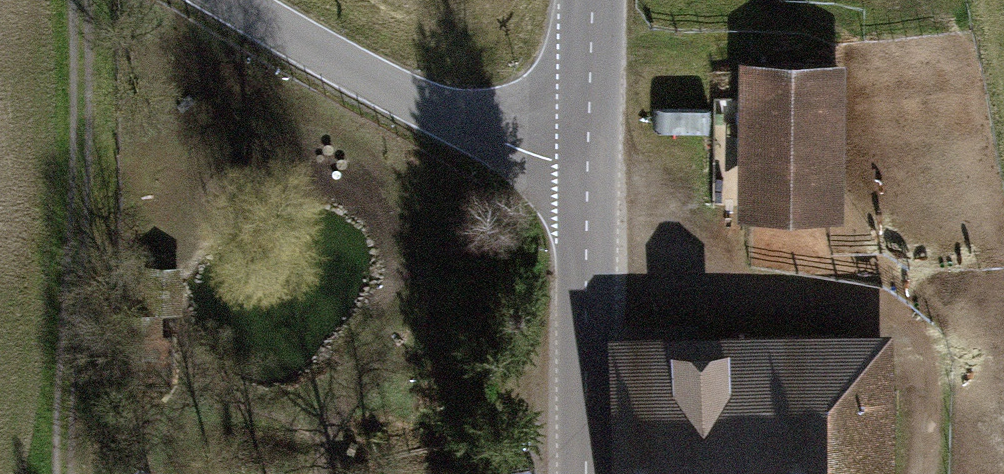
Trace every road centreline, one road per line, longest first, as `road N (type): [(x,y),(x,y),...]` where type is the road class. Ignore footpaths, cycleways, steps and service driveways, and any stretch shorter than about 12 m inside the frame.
road 1 (track): [(83,0),(75,473)]
road 2 (tertiary): [(577,205),(222,0)]
road 3 (tertiary): [(577,205),(586,473)]
road 4 (tertiary): [(577,205),(586,0)]
road 5 (track): [(1003,155),(964,0)]

